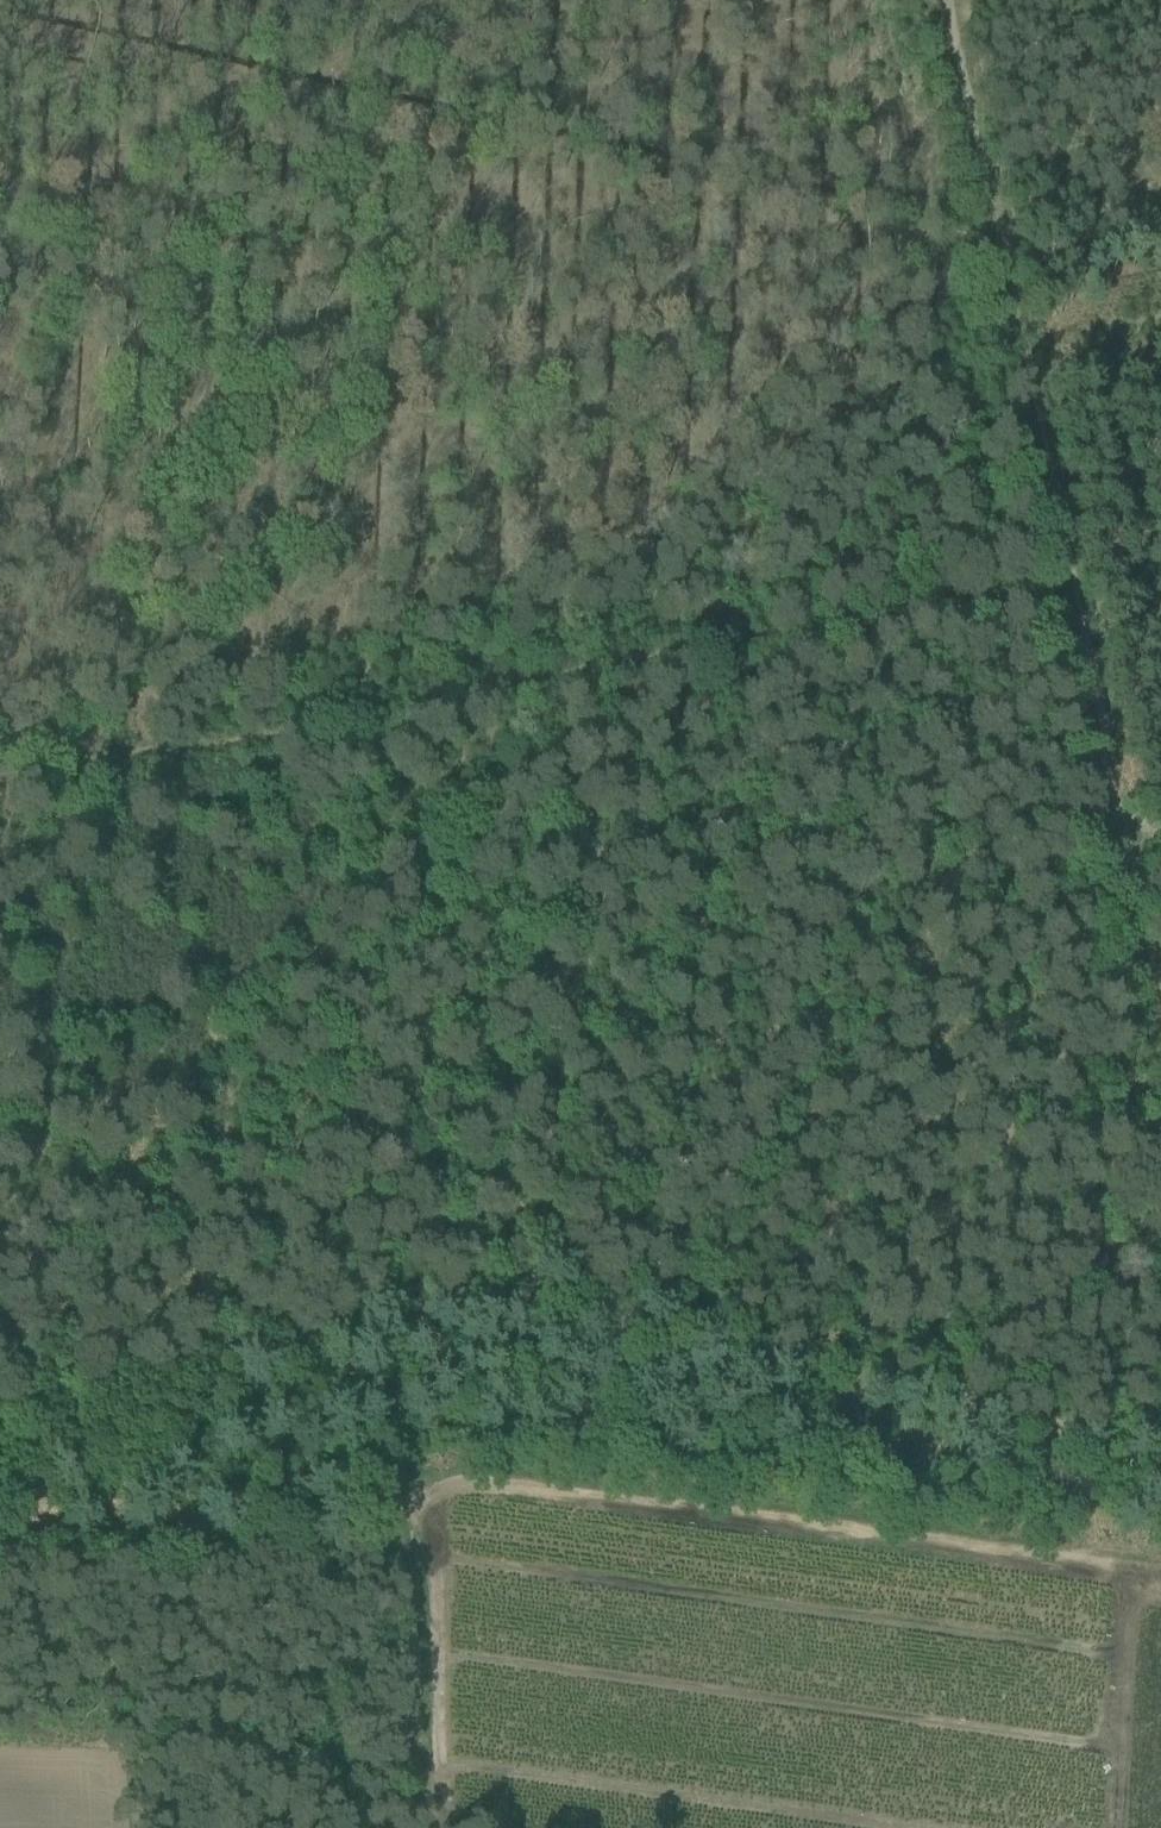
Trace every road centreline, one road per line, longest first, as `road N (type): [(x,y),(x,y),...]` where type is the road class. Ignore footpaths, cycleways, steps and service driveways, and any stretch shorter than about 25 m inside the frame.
road 1 (track): [(1160,1575),(481,1479),(325,1585),(0,1577)]
road 2 (track): [(948,0),(1130,839)]
road 3 (track): [(1130,839),(1160,998)]

